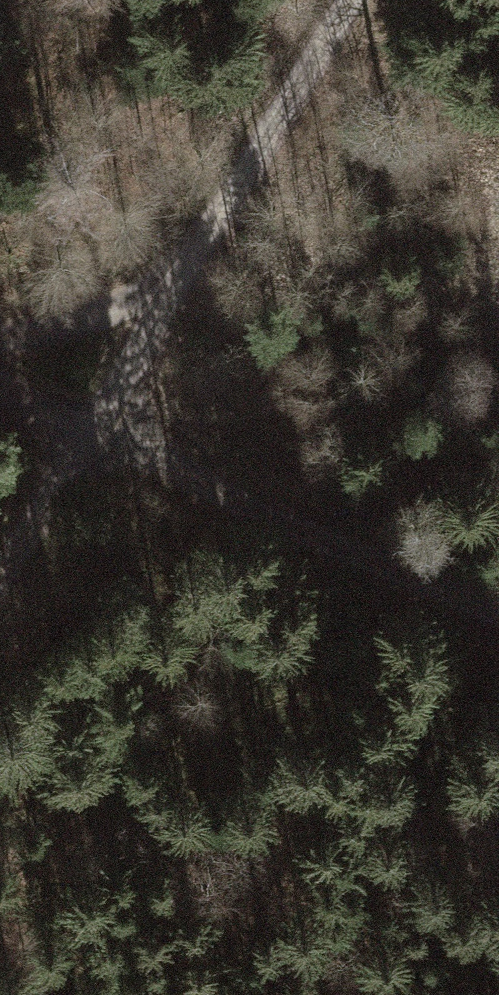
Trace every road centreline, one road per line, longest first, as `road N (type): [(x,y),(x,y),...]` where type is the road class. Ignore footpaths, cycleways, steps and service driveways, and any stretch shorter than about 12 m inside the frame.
road 1 (track): [(0,584),(342,0)]
road 2 (track): [(0,384),(89,435),(498,617)]
road 3 (track): [(172,283),(104,313),(0,336)]

